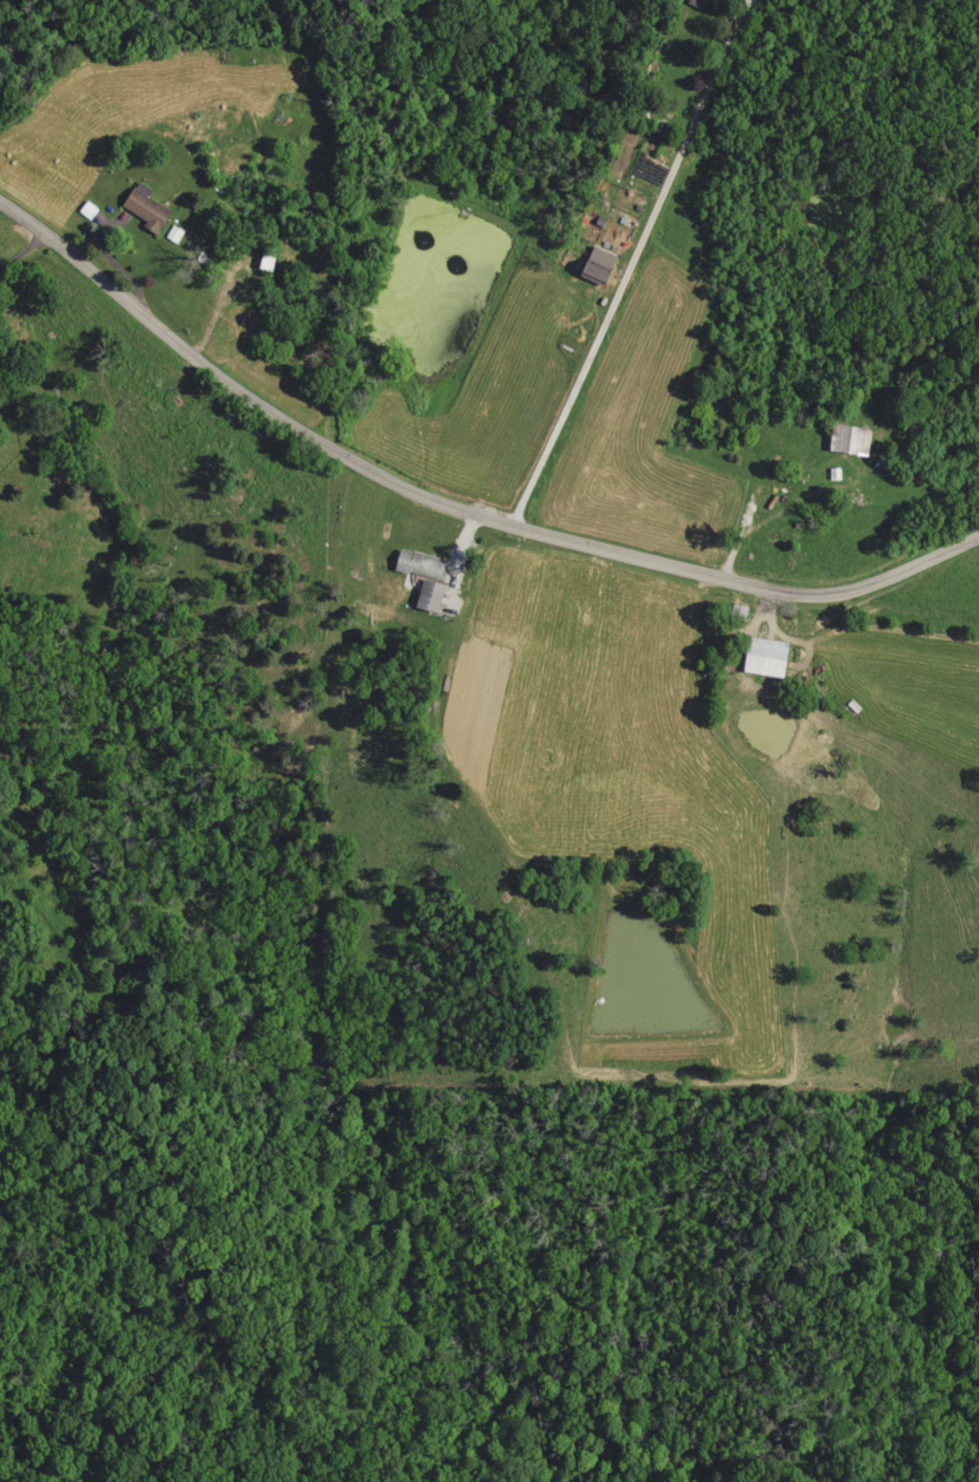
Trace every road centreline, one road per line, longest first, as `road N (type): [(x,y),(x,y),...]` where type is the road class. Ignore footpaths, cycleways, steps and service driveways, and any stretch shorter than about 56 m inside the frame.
road 1 (residential): [(978,536),(869,584),(822,594),(739,583),(441,505),(370,470),(203,364),(0,203)]
road 2 (residential): [(512,526),(747,0)]

